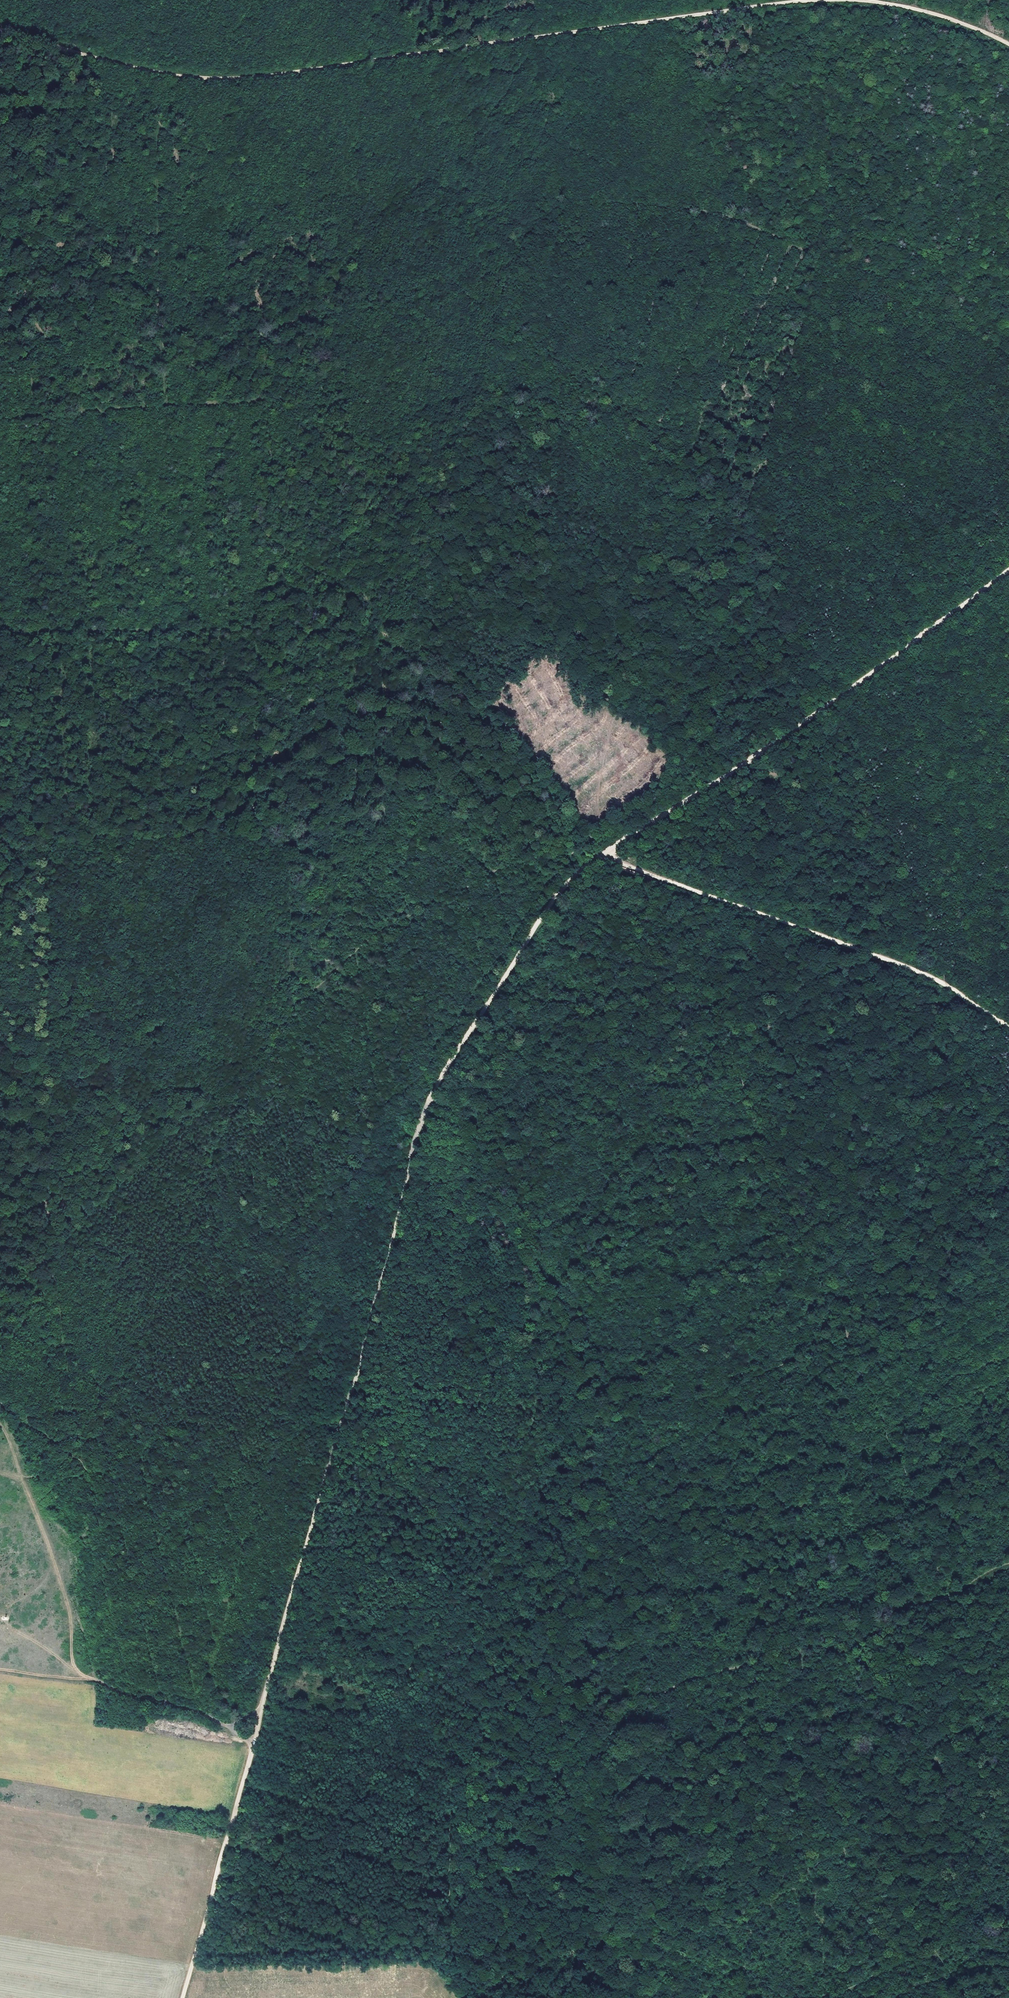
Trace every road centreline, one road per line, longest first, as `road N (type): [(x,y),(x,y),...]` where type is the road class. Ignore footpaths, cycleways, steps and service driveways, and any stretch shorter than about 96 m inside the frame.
road 1 (track): [(851,1339),(739,1078),(619,903),(602,855),(573,852),(512,865),(362,943),(261,1047),(162,1132),(80,1217),(52,1260)]
road 2 (track): [(602,855),(548,907),(417,1134),(183,1997)]
road 3 (track): [(1008,360),(904,286),(703,208),(450,189),(205,150),(0,51)]
road 4 (track): [(19,64),(7,102),(24,295),(99,410),(284,546),(295,1004)]
road 5 (track): [(583,1997),(585,1856),(550,1647),(552,1556),(567,1506),(572,1442),(561,1330),(478,1159),(429,1102)]
road 6 (track): [(833,0),(264,77),(144,69),(0,30)]
road 7 (track): [(288,833),(48,843),(52,1260),(26,1316),(0,1335)]
road 8 (track): [(593,831),(663,773),(726,596),(823,259)]
road 9 (track): [(1008,571),(602,855)]
road 10 (track): [(602,855),(587,821),(454,667),(284,546)]
road 11 (track): [(254,1739),(200,1712),(94,1679),(0,1425)]
road 12 (track): [(1008,1026),(915,970),(755,912)]
road 13 (track): [(1008,1925),(932,1948),(844,1991),(793,1997)]
road 14 (track): [(71,1603),(73,1657),(94,1679),(0,1669)]
road 15 (track): [(602,855),(755,912)]
road 16 (track): [(1008,45),(931,13),(854,0)]

